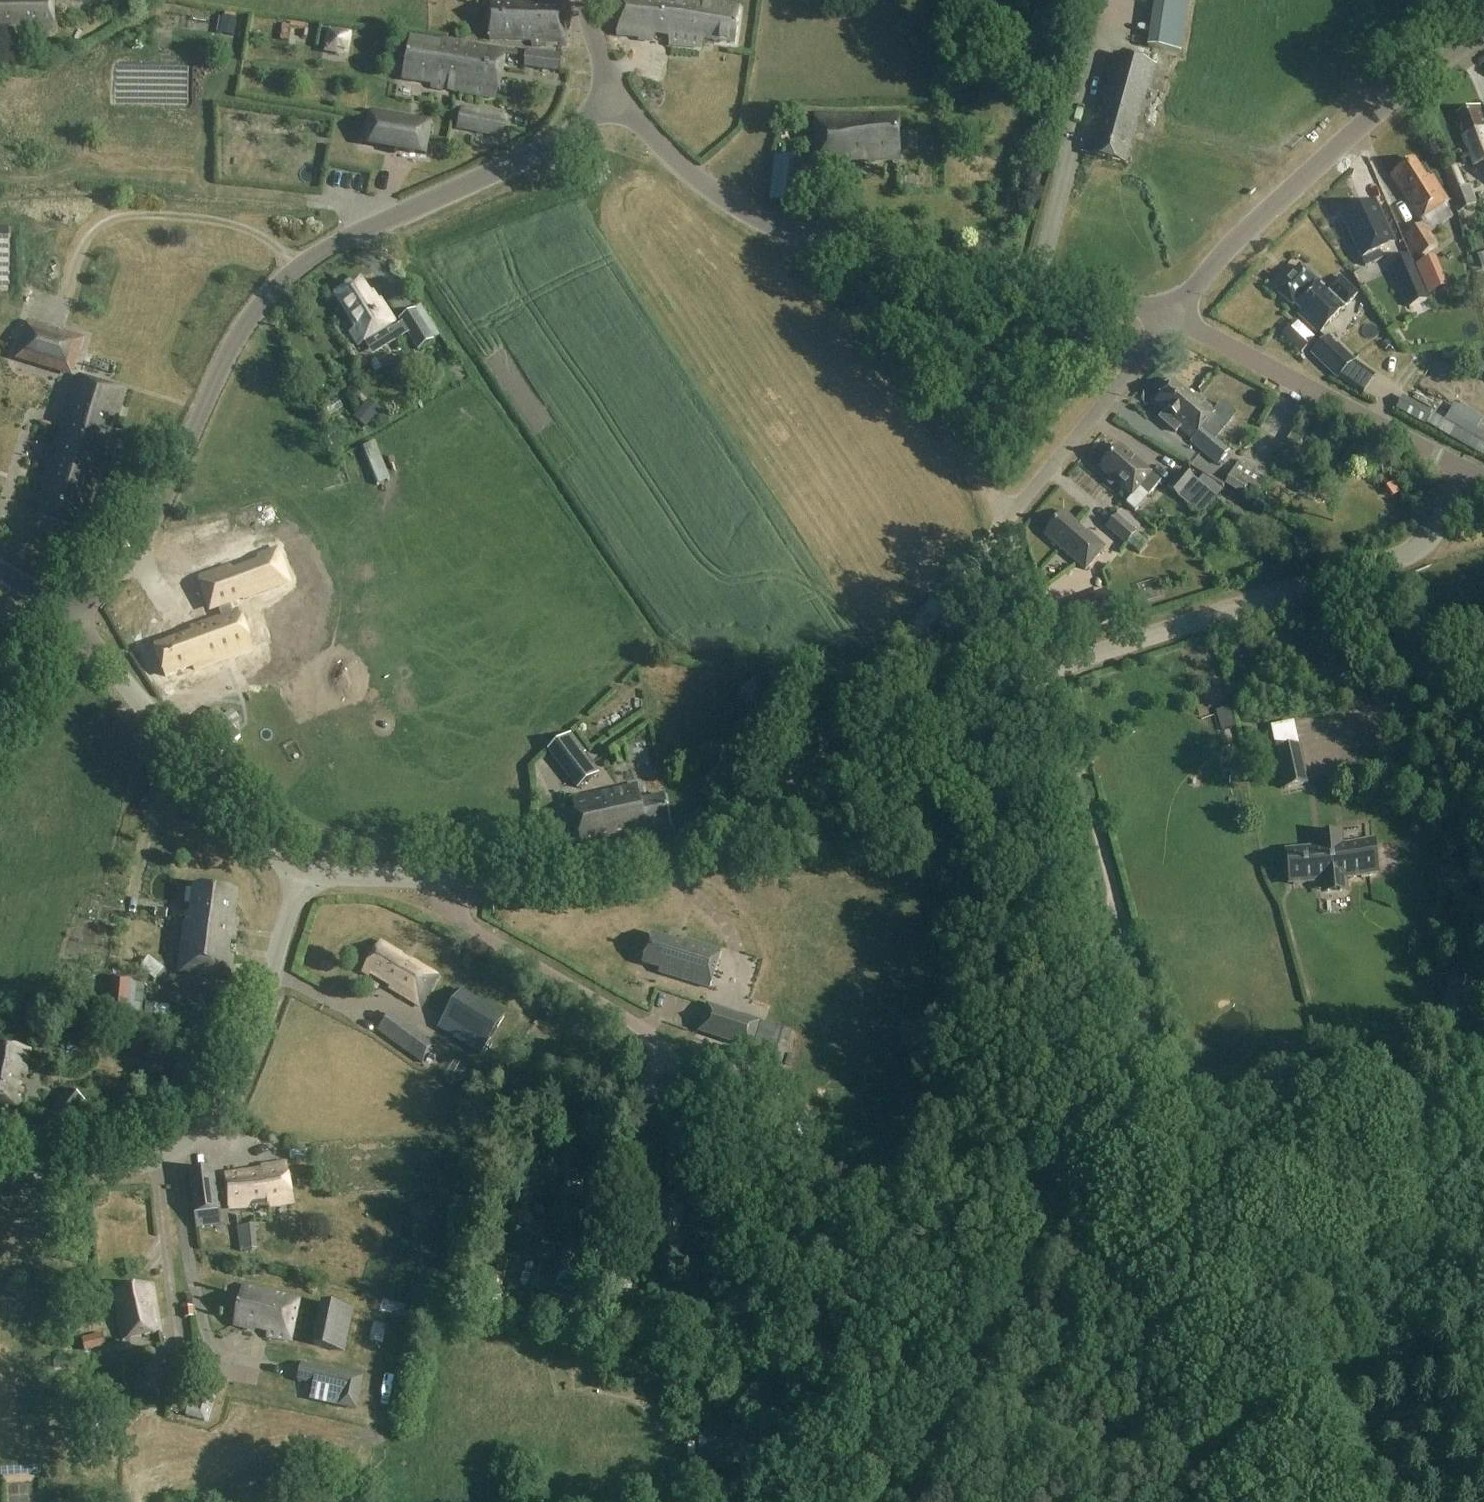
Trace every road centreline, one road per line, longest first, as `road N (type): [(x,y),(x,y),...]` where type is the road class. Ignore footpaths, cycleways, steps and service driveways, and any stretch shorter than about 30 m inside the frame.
road 1 (unclassified): [(77,623),(170,483),(236,336),(271,289),(316,253),(563,136),(614,96)]
road 2 (unclassified): [(451,879),(568,879),(700,853),(1055,669)]
road 3 (track): [(1146,1044),(915,1501)]
road 4 (unclassified): [(0,1171),(136,1165),(200,1133),(242,1065),(305,872)]
road 5 (unclassified): [(1055,669),(1385,564),(1428,537),(1472,472)]
road 6 (track): [(684,1076),(761,1193),(892,1501)]
road 7 (residential): [(1055,669),(1003,522),(1155,338),(1167,309)]
road 8 (tertiary): [(1167,309),(1297,180),(1483,30)]
road 9 (unclassified): [(1055,669),(1146,1044)]
road 10 (track): [(1003,522),(768,817)]
road 11 (track): [(1146,1044),(1289,1365)]
road 12 (tertiary): [(826,248),(1032,291),(1167,309)]
road 13 (unclassified): [(1472,472),(1167,309)]
road 14 (unclassified): [(305,872),(262,848),(77,623)]
road 15 (track): [(1003,522),(892,322),(826,248)]
road 16 (residential): [(451,879),(460,919),(624,1016),(684,1076)]
road 17 (tertiary): [(826,248),(693,178),(614,96)]
road 18 (track): [(1289,1365),(1355,1501)]
road 19 (unclassified): [(305,872),(451,879)]
road 20 (unclassified): [(0,727),(77,623)]

